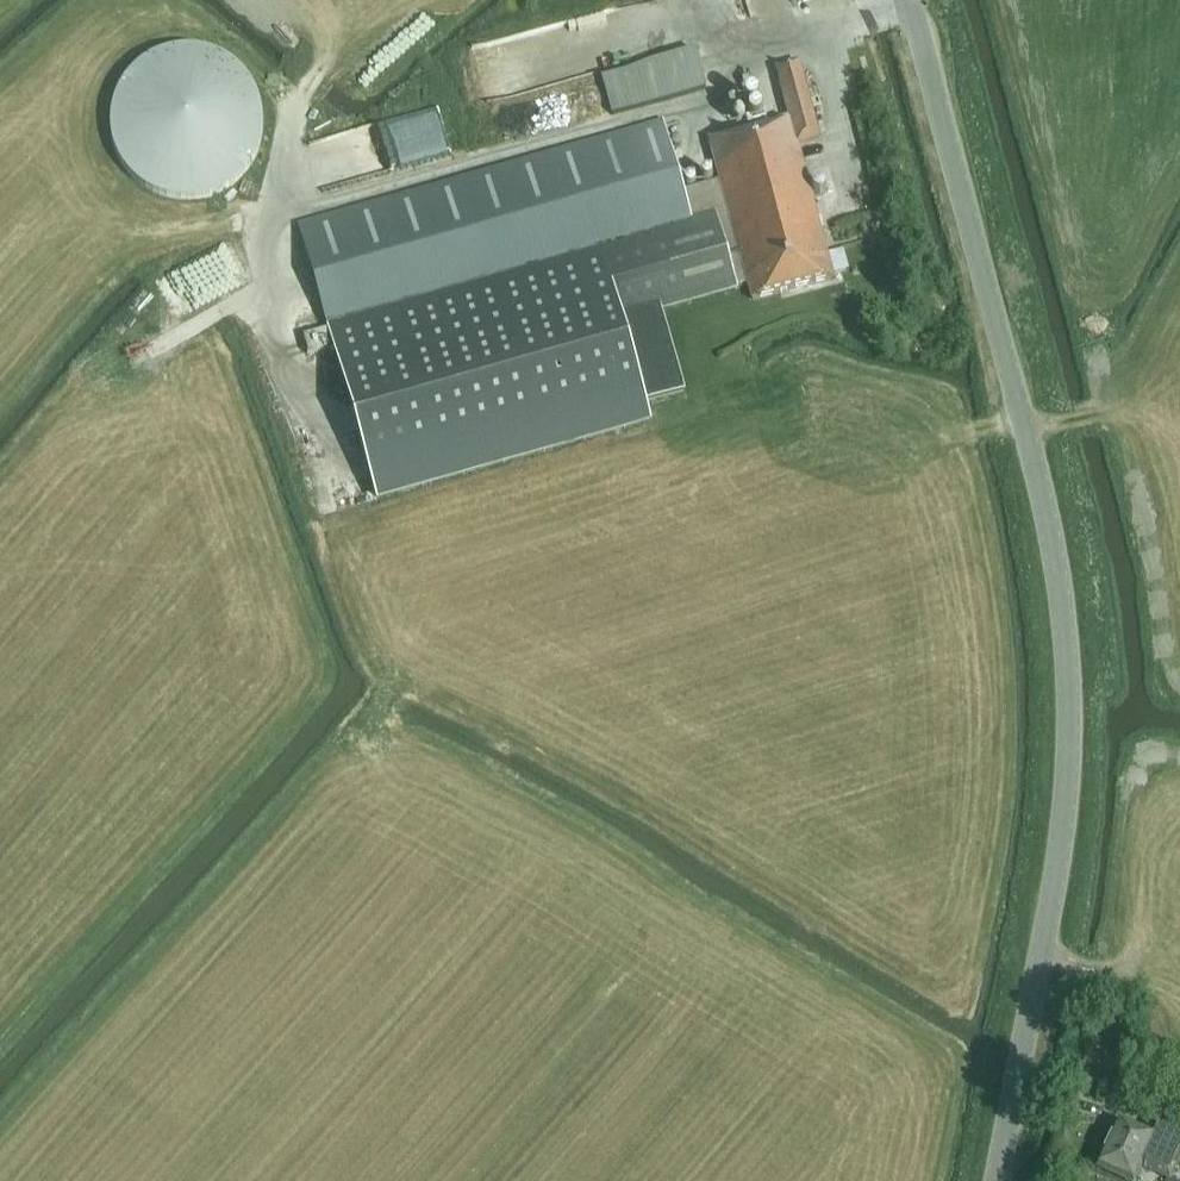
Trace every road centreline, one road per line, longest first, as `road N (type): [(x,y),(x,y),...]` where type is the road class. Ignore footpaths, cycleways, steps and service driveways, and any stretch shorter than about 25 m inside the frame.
road 1 (tertiary): [(993,1180),(1066,856),(1069,731),(1059,568),(909,0)]

